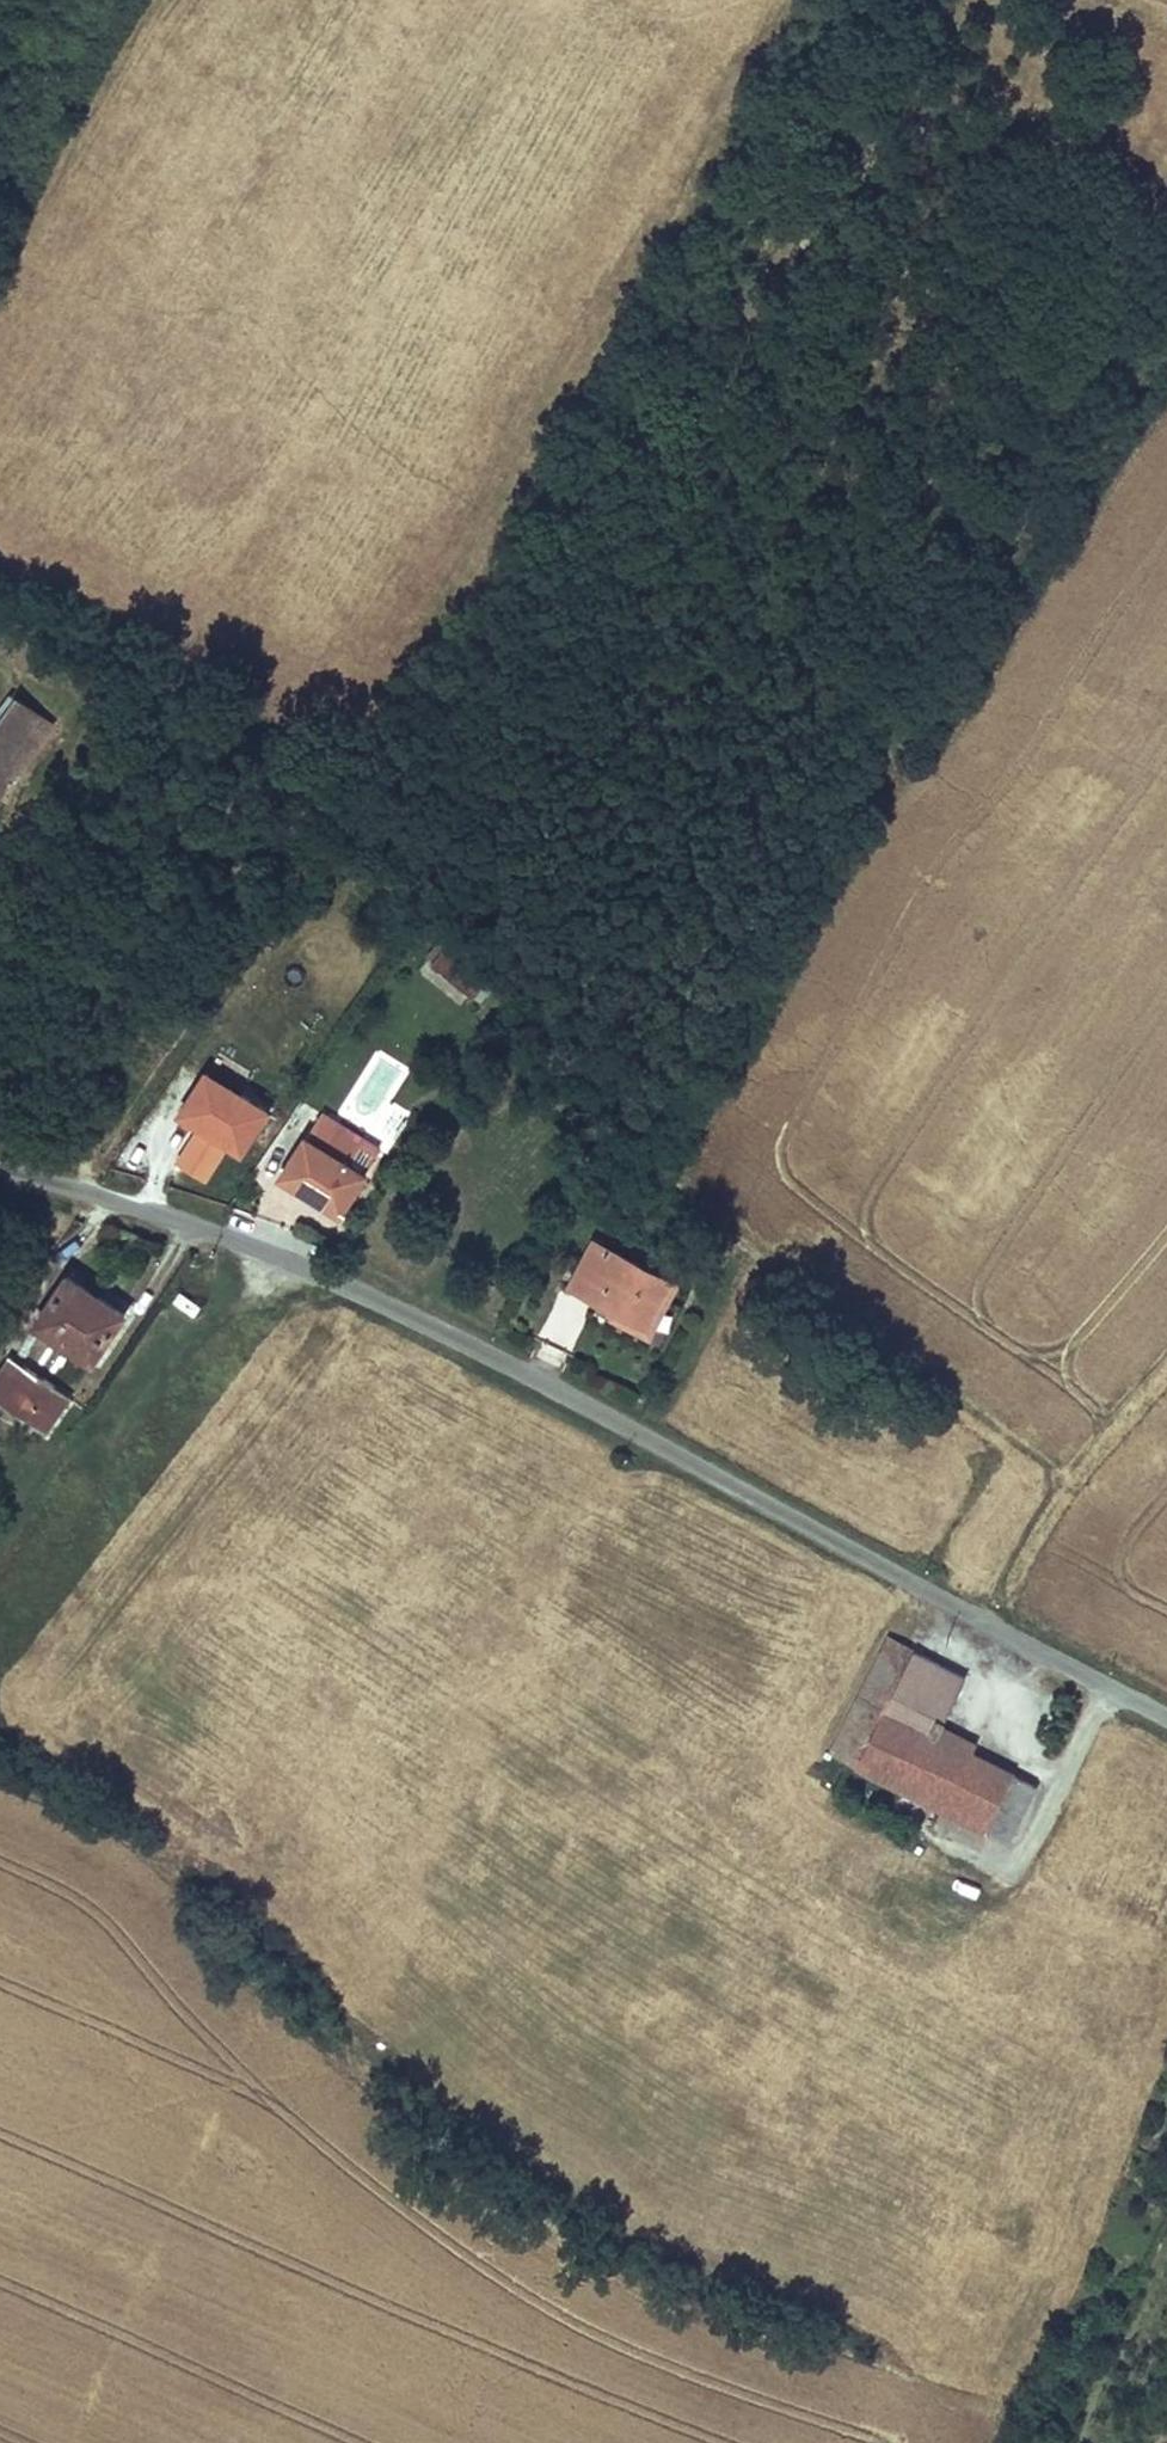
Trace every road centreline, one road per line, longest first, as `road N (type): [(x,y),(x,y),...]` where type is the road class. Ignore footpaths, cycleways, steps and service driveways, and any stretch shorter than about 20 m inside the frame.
road 1 (residential): [(1166,1719),(539,1381),(305,1266),(120,1201),(0,1172)]

